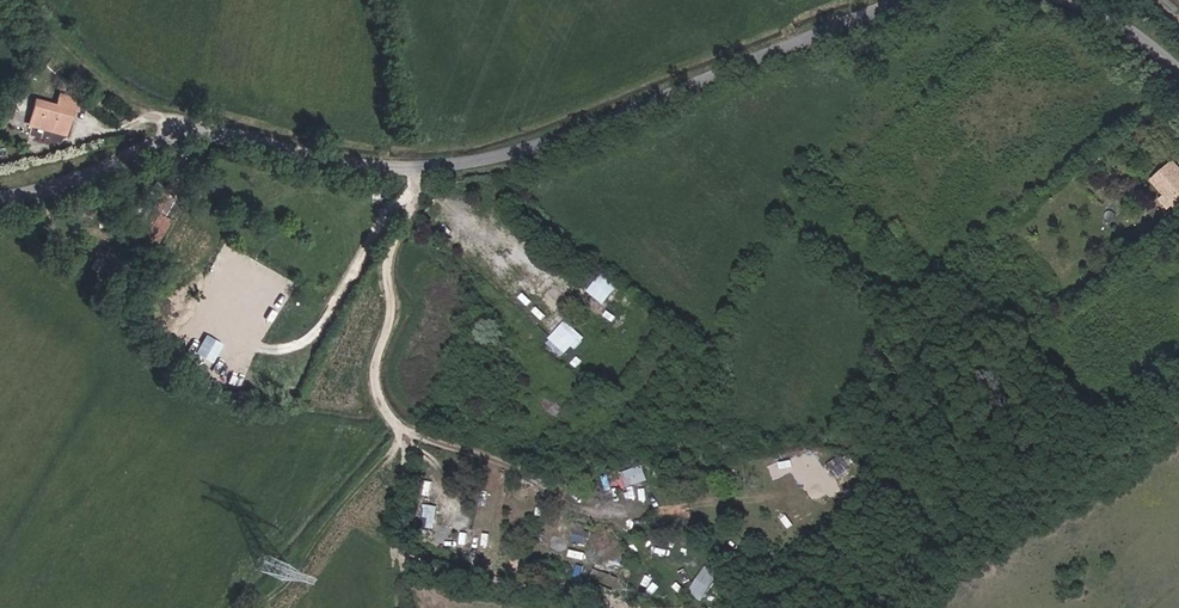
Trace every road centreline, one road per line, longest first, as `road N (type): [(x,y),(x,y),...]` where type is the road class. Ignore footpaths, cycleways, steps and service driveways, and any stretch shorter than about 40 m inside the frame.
road 1 (tertiary): [(0,198),(59,188),(192,128),(377,166),(501,153),(570,135),(894,0)]
road 2 (tertiary): [(1080,0),(1178,67)]

